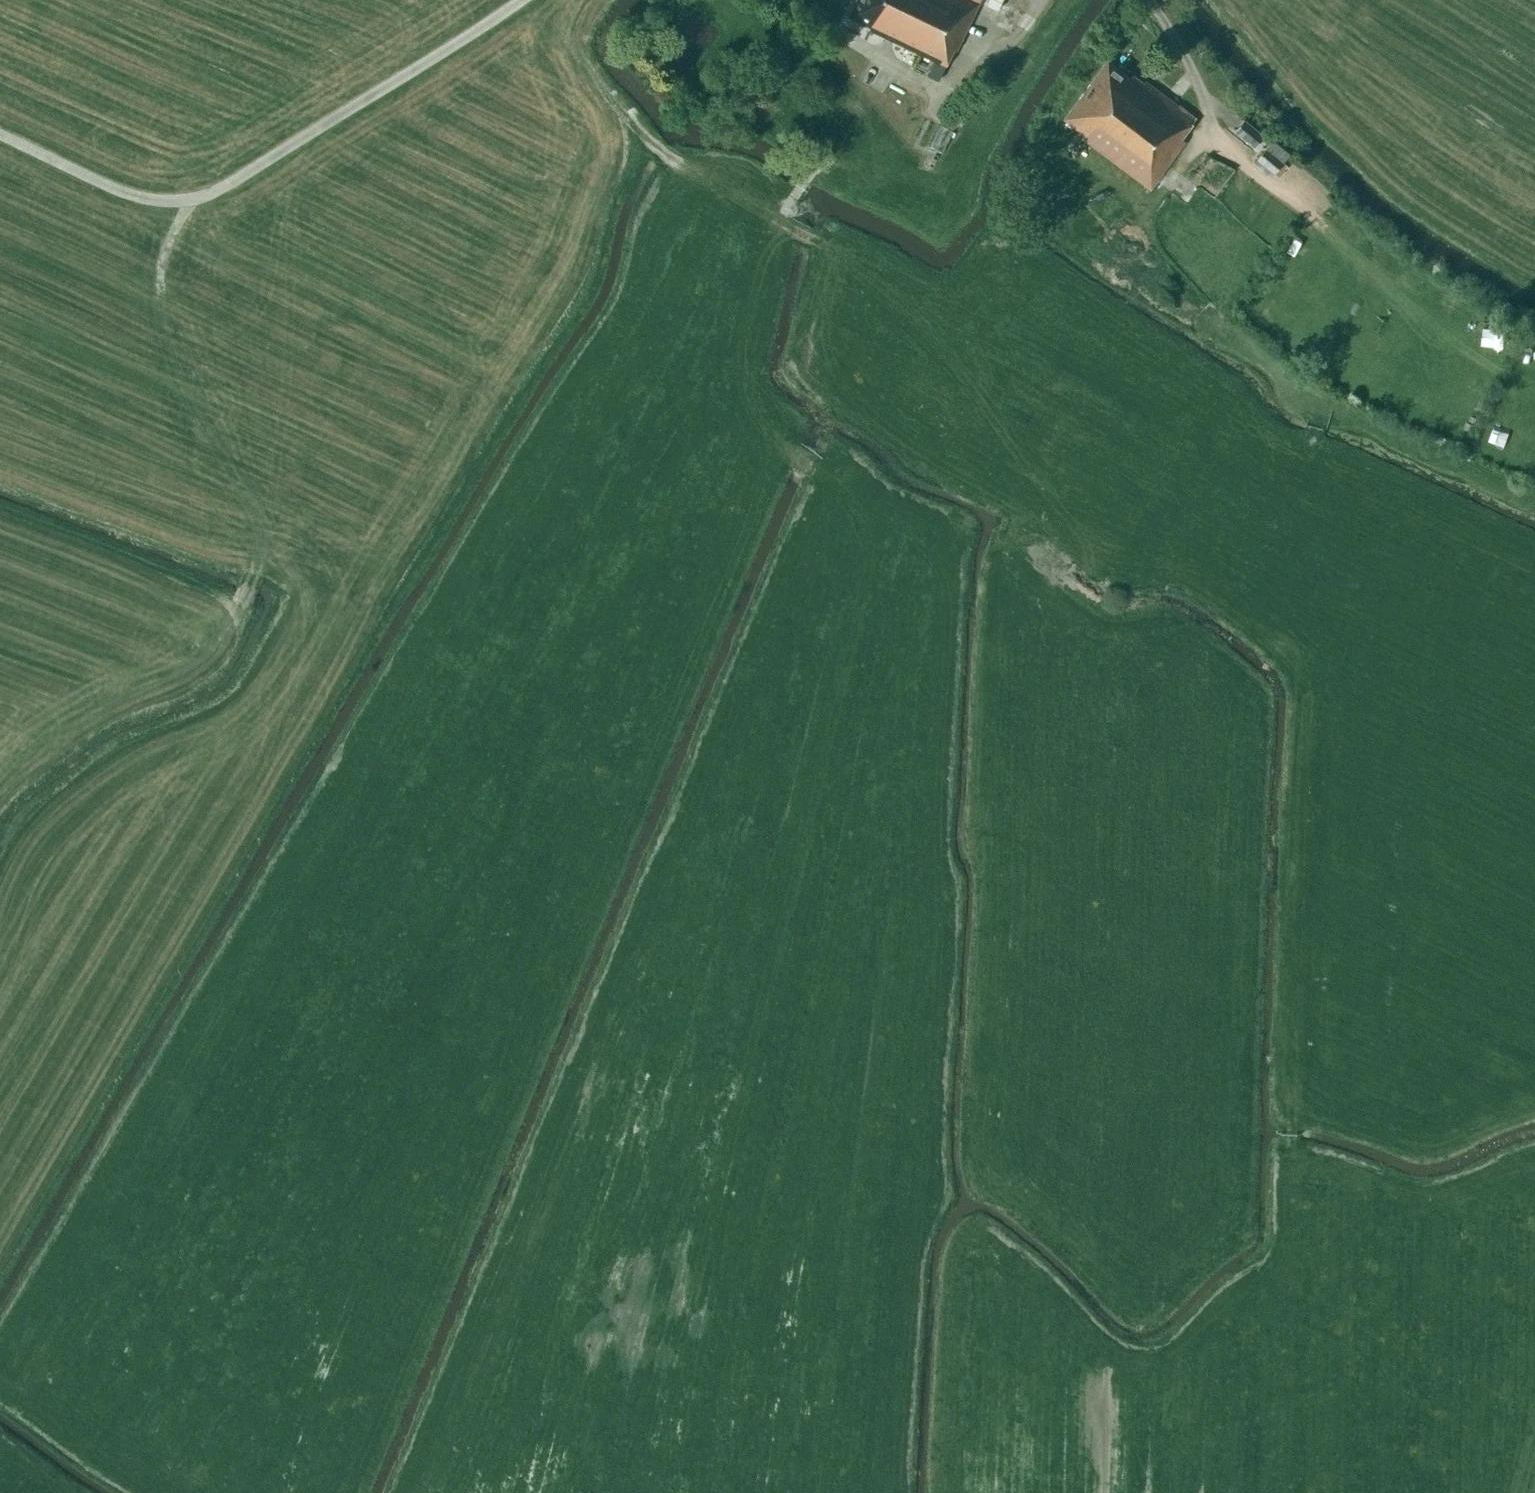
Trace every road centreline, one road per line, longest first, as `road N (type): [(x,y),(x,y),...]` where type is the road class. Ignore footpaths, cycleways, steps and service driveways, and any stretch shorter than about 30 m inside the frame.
road 1 (unclassified): [(0,133),(146,195),(196,196),(510,0)]
road 2 (track): [(1239,159),(1150,0)]

